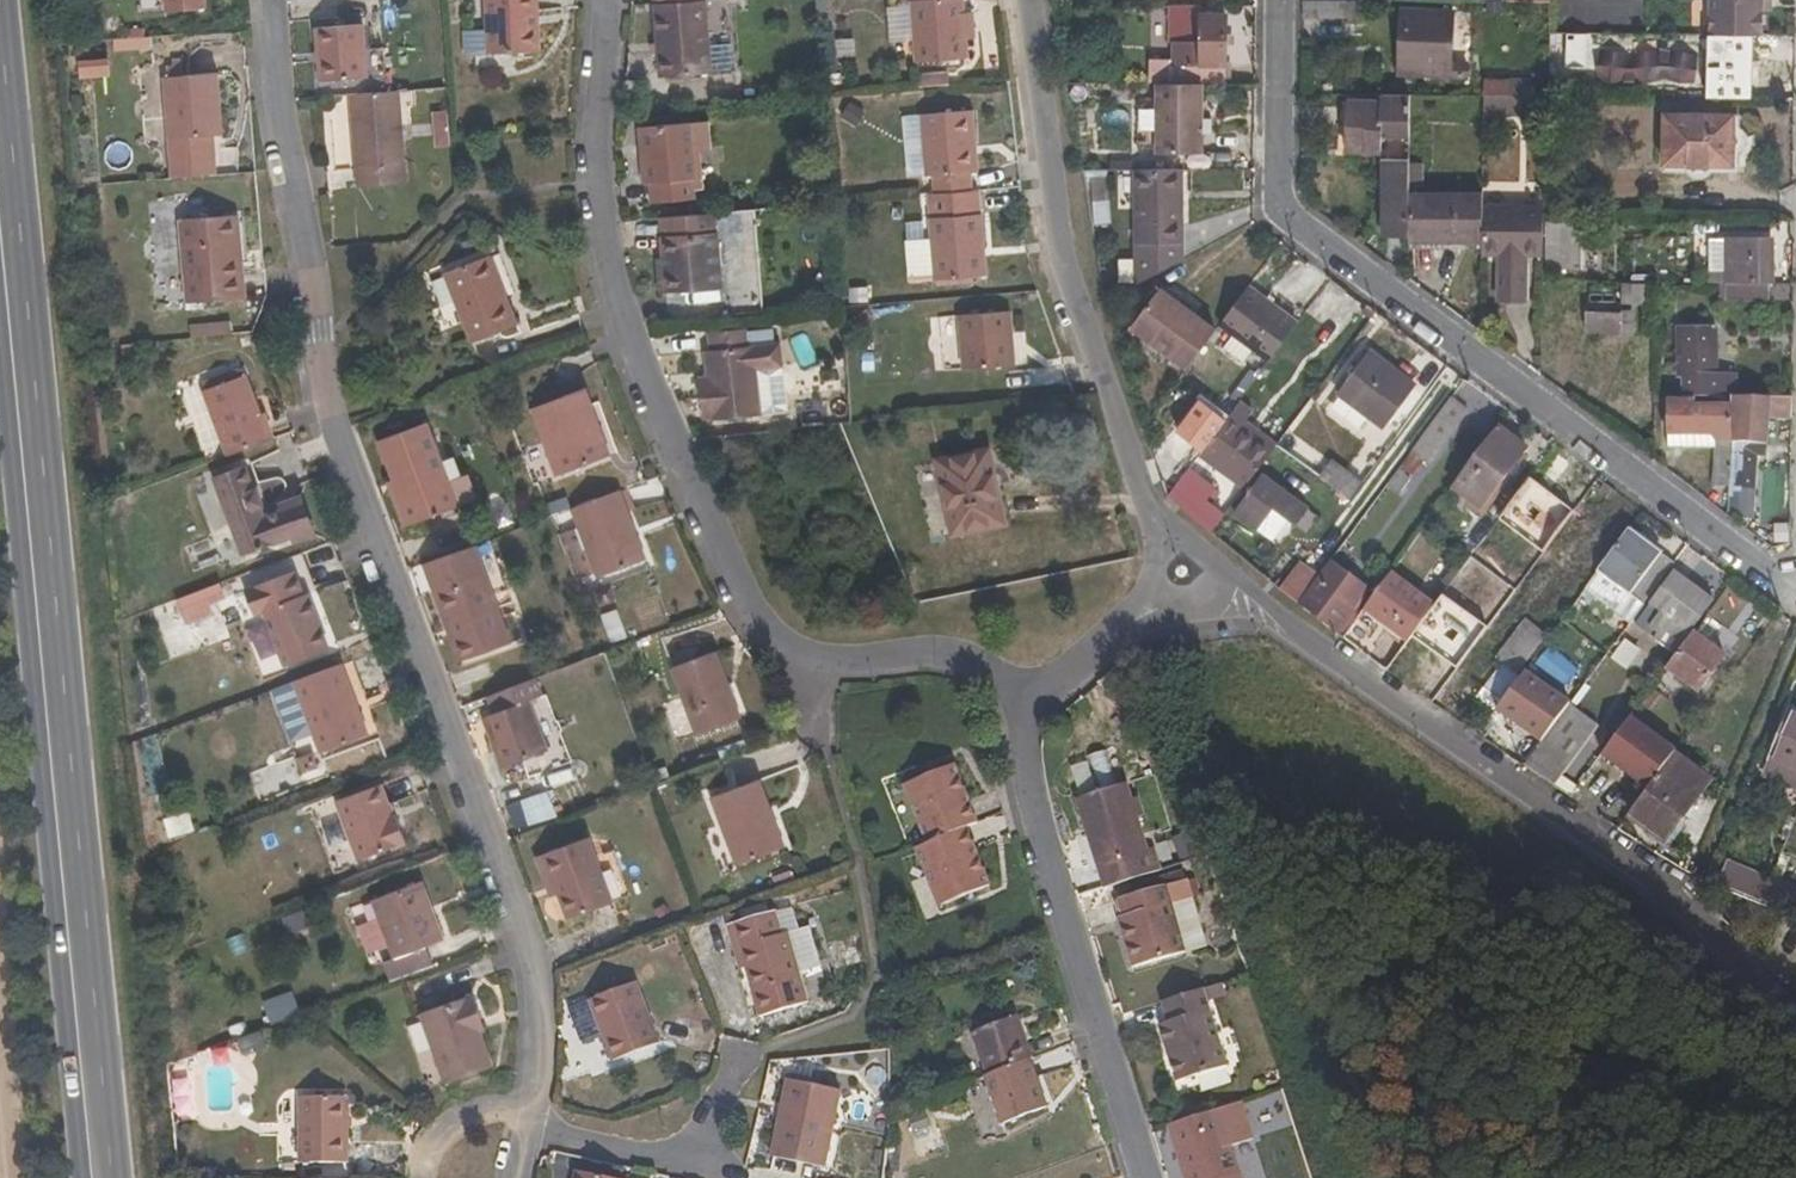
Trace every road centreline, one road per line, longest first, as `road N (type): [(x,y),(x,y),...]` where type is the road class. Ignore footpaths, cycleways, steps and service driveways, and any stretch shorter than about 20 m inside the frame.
road 1 (residential): [(532,1138),(541,962),(342,460),(273,0)]
road 2 (residential): [(602,0),(602,249),(631,365),(749,616),(790,668),(850,691),(955,681),(1019,718)]
road 3 (residential): [(1293,0),(1292,167),(1311,235),(1337,268),(1795,595)]
road 4 (secondary): [(0,171),(78,1001)]
road 5 (residential): [(1212,580),(1671,883),(1795,1010)]
road 6 (residential): [(1160,558),(1089,330),(1031,0)]
road 7 (residential): [(1019,718),(1029,816),(1139,1177)]
road 8 (residential): [(1019,718),(1068,704),(1143,641),(1168,605)]
road 9 (residential): [(532,1138),(719,1167)]
road 10 (secondary): [(112,1177),(78,1001)]
road 11 (secondary): [(78,1001),(86,1177)]

